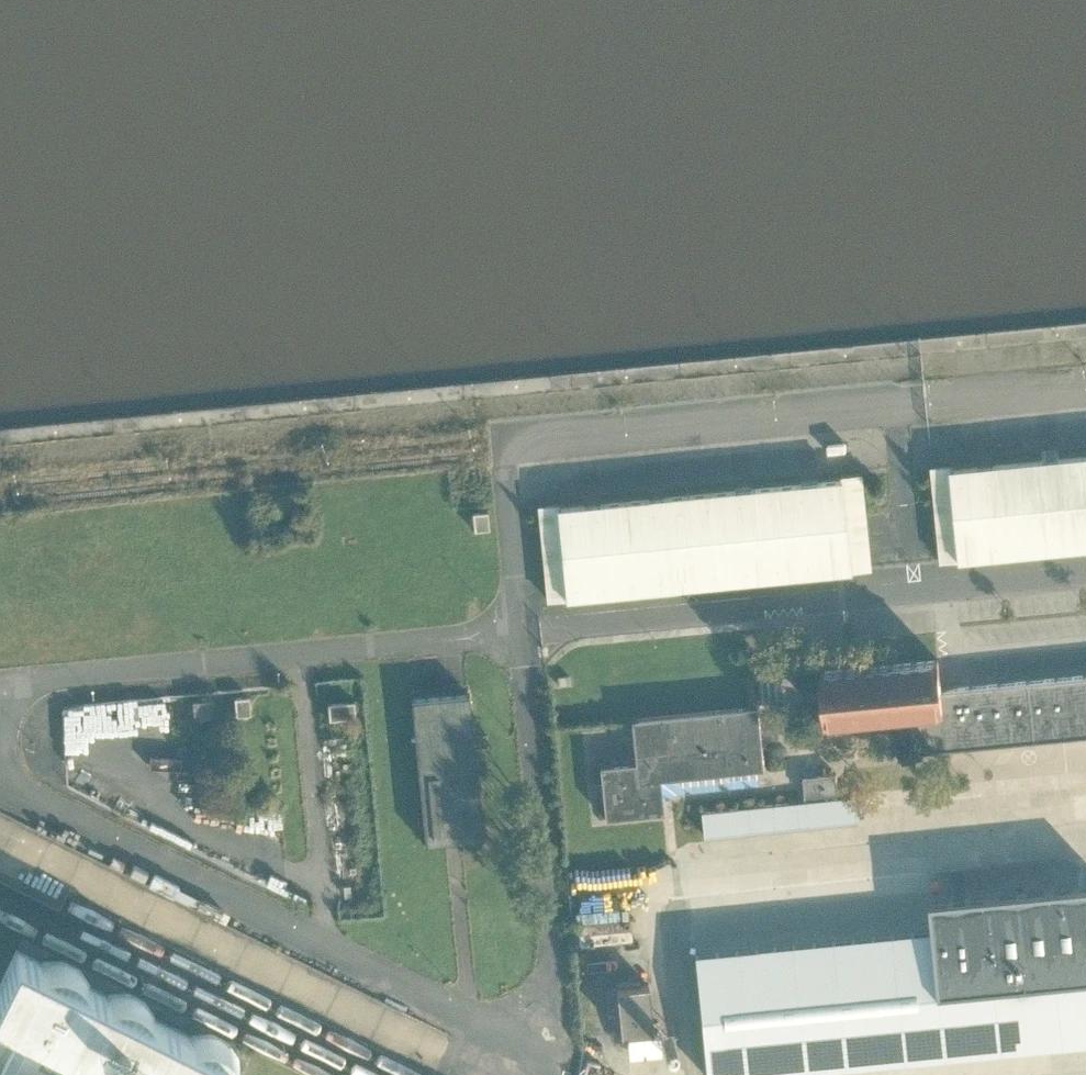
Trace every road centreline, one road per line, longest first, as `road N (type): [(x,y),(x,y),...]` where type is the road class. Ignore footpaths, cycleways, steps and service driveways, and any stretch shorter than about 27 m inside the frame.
road 1 (unclassified): [(540,631),(1085,576)]
road 2 (residential): [(0,698),(89,672),(540,631)]

